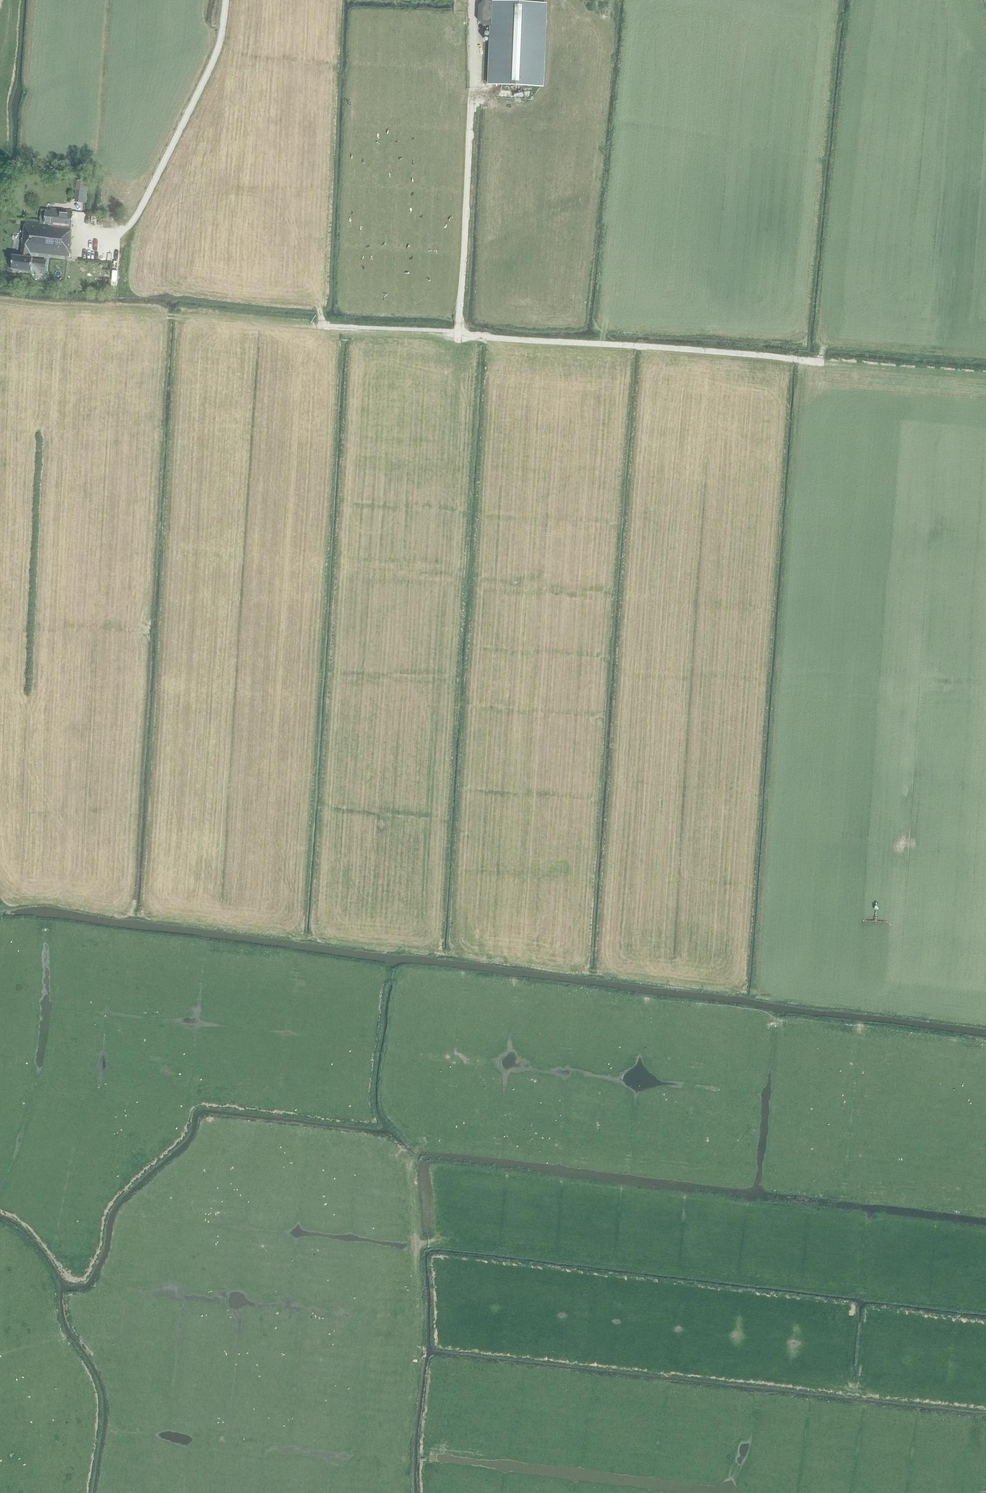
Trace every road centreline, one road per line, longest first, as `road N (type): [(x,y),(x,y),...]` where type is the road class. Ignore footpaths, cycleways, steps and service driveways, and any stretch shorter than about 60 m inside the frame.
road 1 (track): [(461,336),(159,316)]
road 2 (track): [(821,361),(985,378)]

